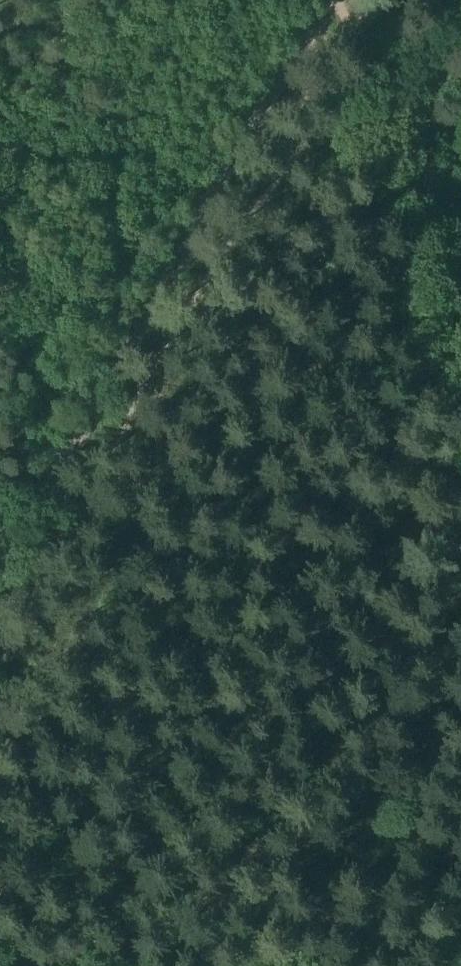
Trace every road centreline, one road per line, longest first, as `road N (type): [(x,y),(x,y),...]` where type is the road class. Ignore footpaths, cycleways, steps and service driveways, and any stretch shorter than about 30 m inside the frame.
road 1 (unclassified): [(0,578),(333,0)]
road 2 (track): [(331,0),(460,372)]

